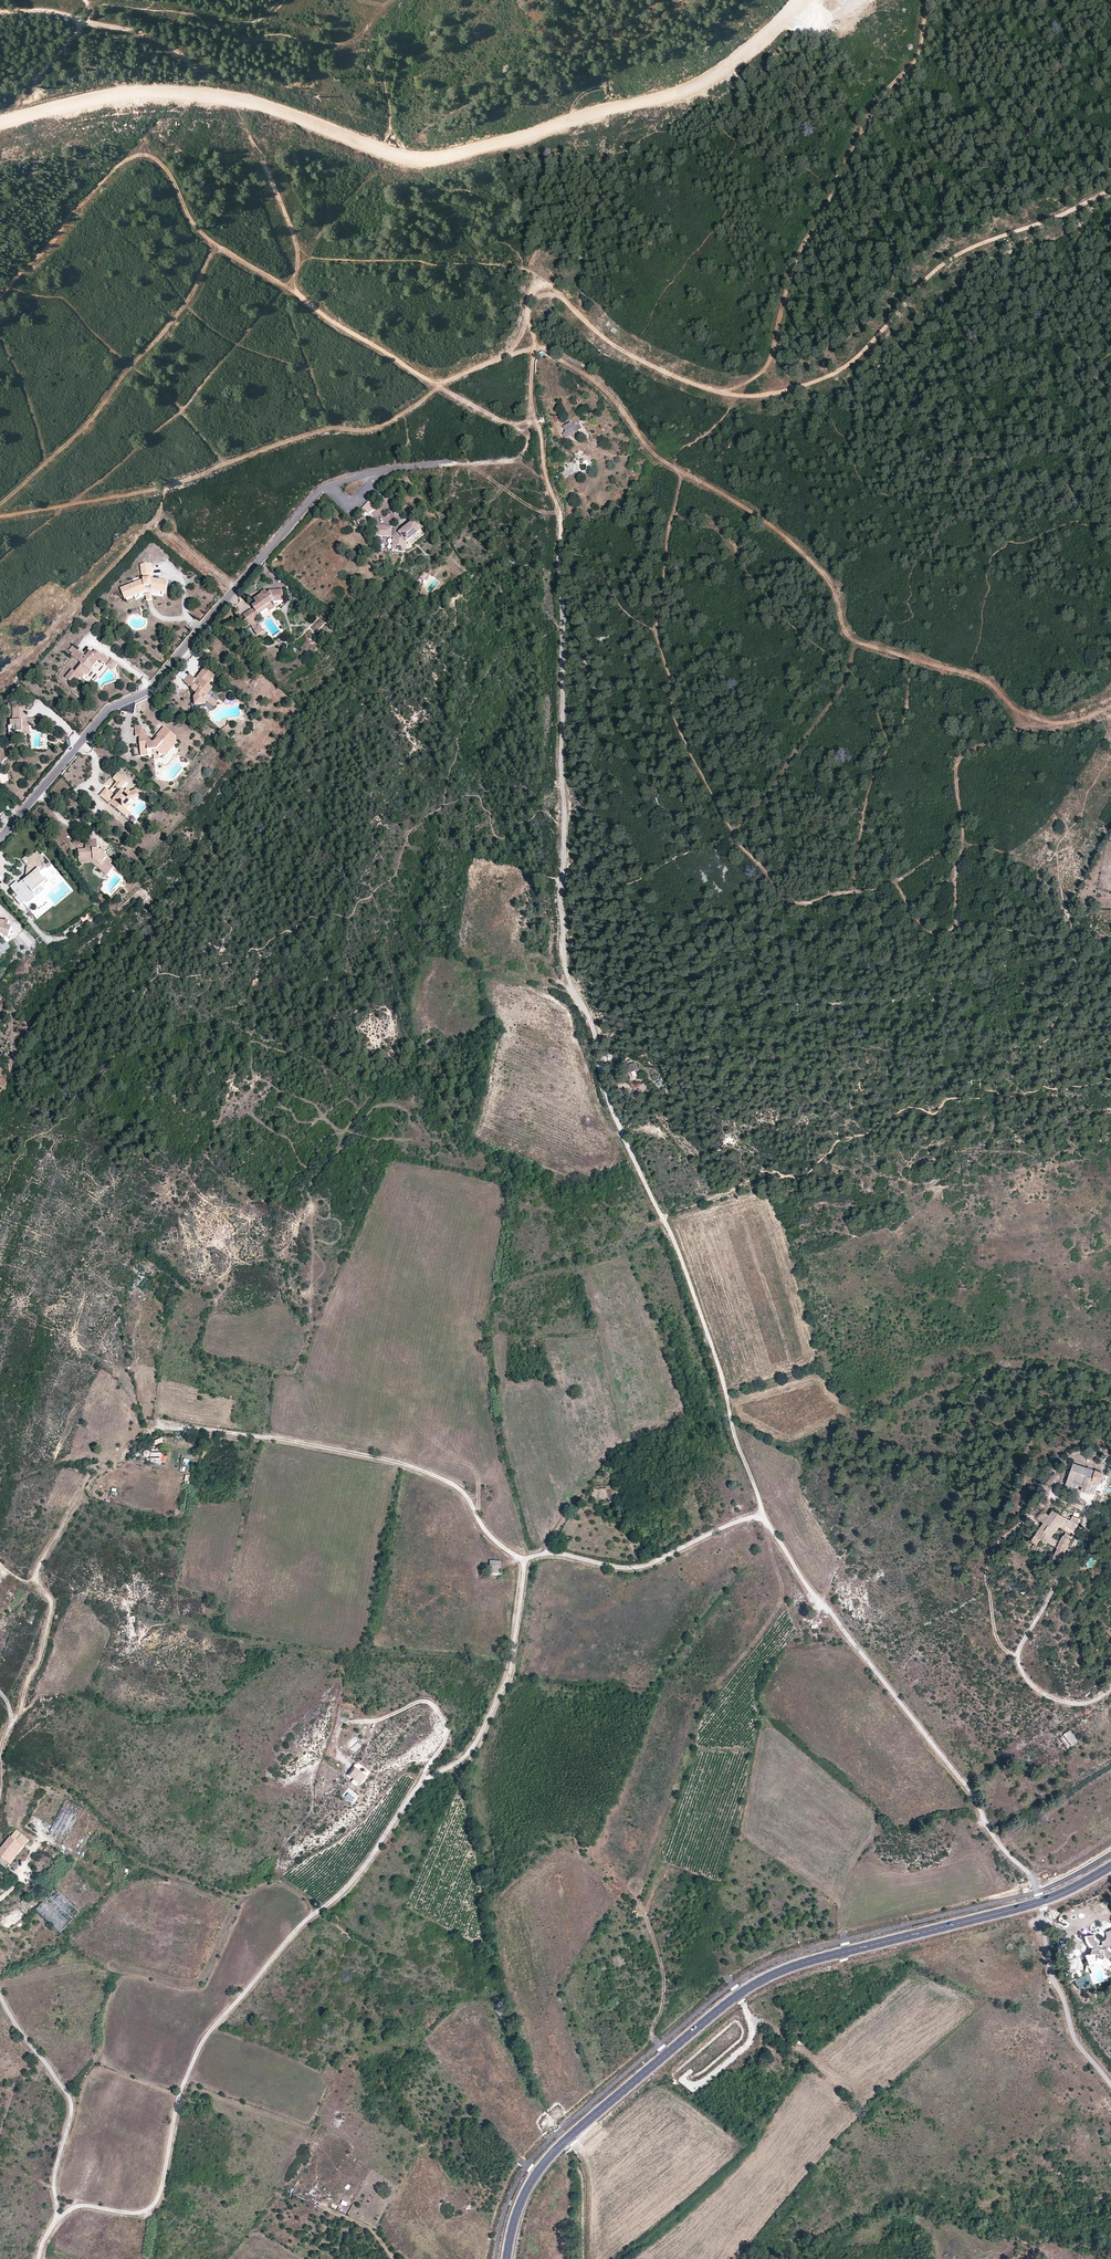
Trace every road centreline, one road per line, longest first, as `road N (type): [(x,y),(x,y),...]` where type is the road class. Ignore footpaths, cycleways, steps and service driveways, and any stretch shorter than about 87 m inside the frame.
road 1 (track): [(1110,189),(950,256),(844,367),(773,393),(728,392),(633,358),(521,264),(302,255),(291,285),(194,398),(0,565)]
road 2 (track): [(1042,1901),(975,1797),(815,1598),(762,1514),(677,1248),(616,1122),(594,1028),(564,963),(562,691)]
road 3 (track): [(682,473),(656,633),(675,718),(732,835),(787,898),(807,903),(894,882),(931,933),(949,929),(957,917),(963,818),(955,763),(965,750),(1024,726),(1064,723)]
road 4 (primary): [(0,121),(127,93),(194,97),(254,105),(399,154),(463,156),(698,84),(760,53),(829,0)]
road 5 (track): [(58,2217),(78,2207),(147,2212),(157,2198),(178,2092),(201,2041),(312,1914),(346,1888),(423,1781),(467,1754),(508,1676),(522,1562)]
road 6 (track): [(1110,707),(1064,723),(1043,721),(1016,710),(987,682),(852,644),(826,576),(770,523),(672,467),(604,389),(534,347)]
road 7 (tertiary): [(507,2258),(515,2216),(552,2153),(737,1995),(801,1964),(1042,1901)]
road 8 (residential): [(0,838),(109,709),(150,690),(325,487),(444,462)]
road 9 (track): [(36,1571),(101,1463),(163,1424),(328,1447),(442,1476),(465,1495),(494,1542),(522,1562)]
road 10 (track): [(0,297),(107,175),(126,158),(151,155),(197,233),(440,387)]
road 11 (track): [(672,467),(685,446),(723,418),(732,405),(728,392),(771,364),(787,286),(862,122),(919,54),(928,0)]
road 12 (track): [(440,387),(380,427),(330,428),(161,489),(0,517)]
road 13 (track): [(534,347),(532,414),(561,518),(562,691)]
road 14 (track): [(0,504),(83,427),(141,358),(194,294),(217,245)]
road 15 (track): [(1110,1690),(1074,1705),(1032,1686),(1018,1656),(1078,1539),(1083,1509)]
road 16 (unclassified): [(522,1562),(547,1554),(636,1568),(762,1514)]
road 17 (track): [(58,2217),(53,2188),(72,2102),(0,1997)]
road 18 (track): [(0,1795),(3,1739),(50,1616),(36,1571)]
road 19 (track): [(732,835),(847,682),(856,645)]
road 20 (track): [(1083,1509),(1052,1498),(991,1554),(986,1578),(996,1631),(1018,1656)]
road 21 (track): [(202,80),(169,43),(44,12),(0,13)]
road 22 (unclassified): [(1110,2087),(1070,2033),(1052,1980),(1042,1901)]
road 23 (track): [(444,462),(519,456),(532,414)]

